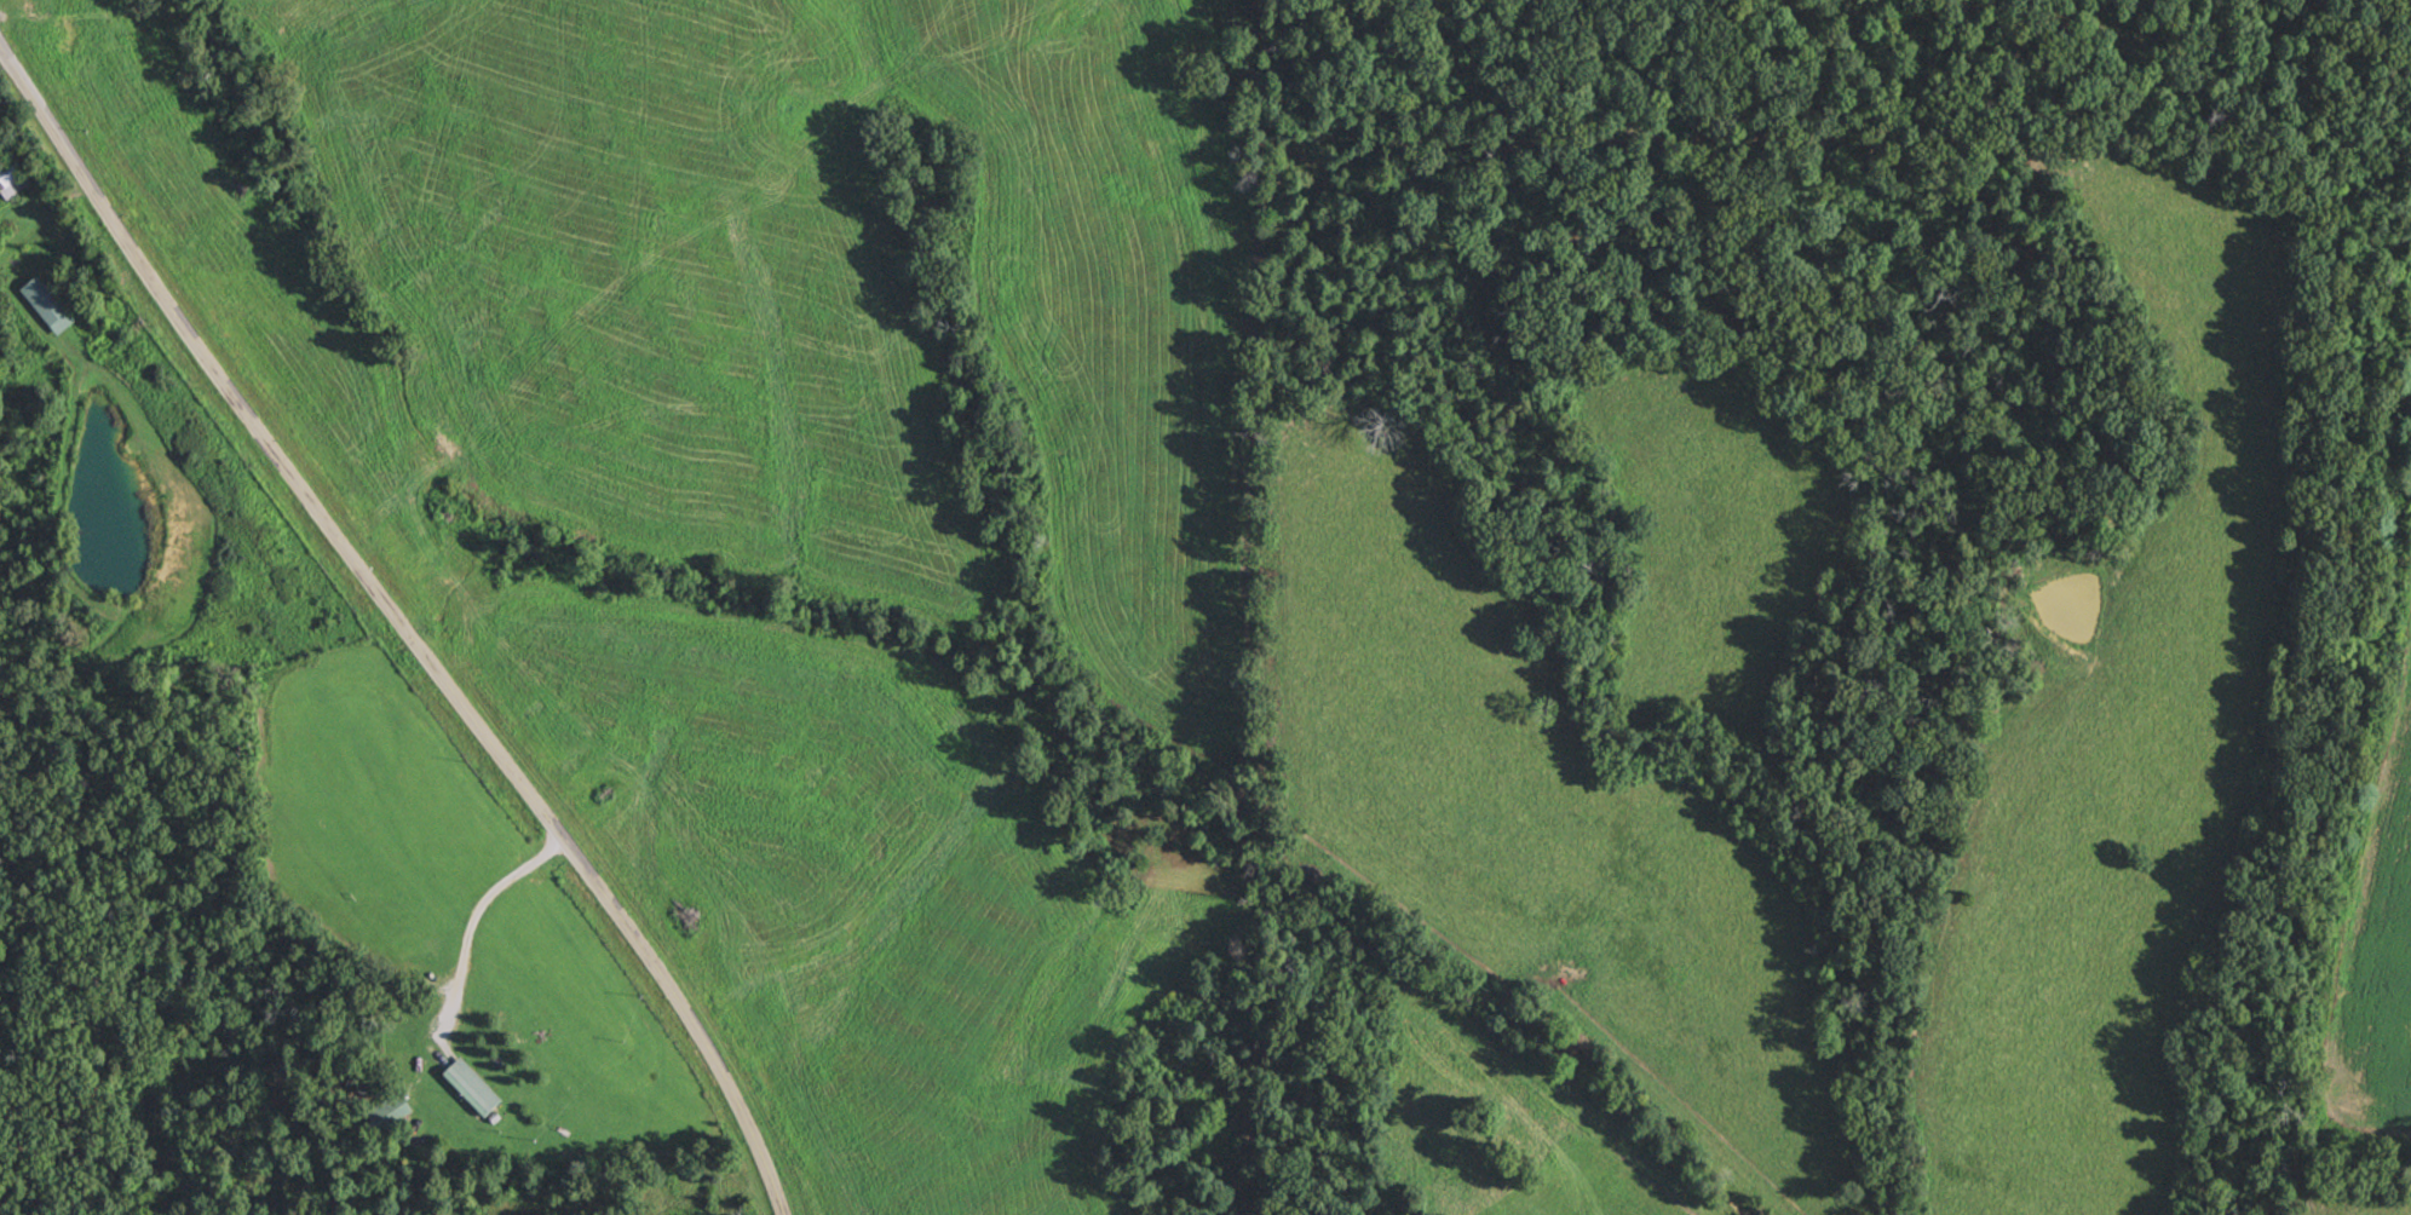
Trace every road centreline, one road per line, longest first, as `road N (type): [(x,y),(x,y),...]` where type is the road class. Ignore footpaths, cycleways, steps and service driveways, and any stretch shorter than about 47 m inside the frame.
road 1 (tertiary): [(787,1214),(772,1165),(683,996),(219,376),(0,59)]

